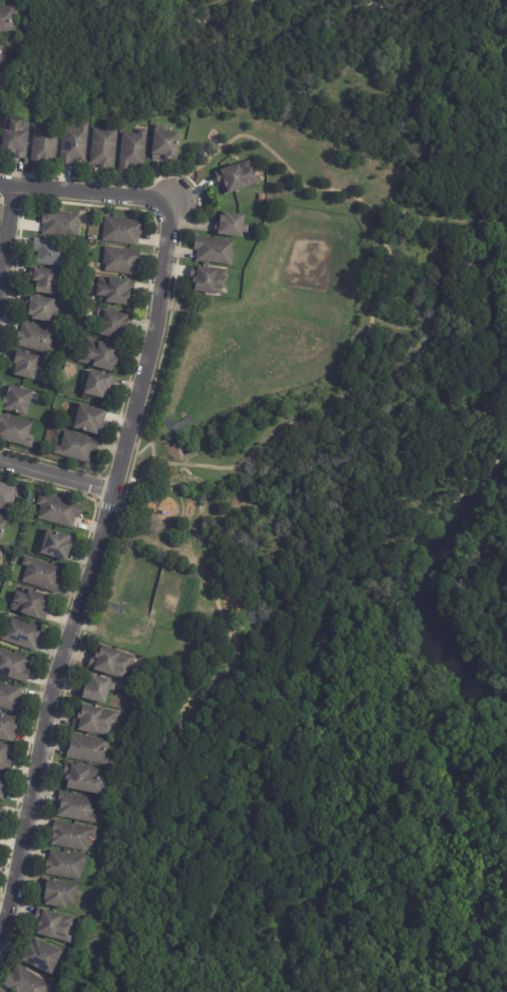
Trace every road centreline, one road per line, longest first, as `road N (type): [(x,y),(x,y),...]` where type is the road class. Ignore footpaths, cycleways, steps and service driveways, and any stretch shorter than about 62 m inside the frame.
road 1 (residential): [(172,201),(154,342),(59,665),(0,936)]
road 2 (residential): [(172,201),(0,183)]

